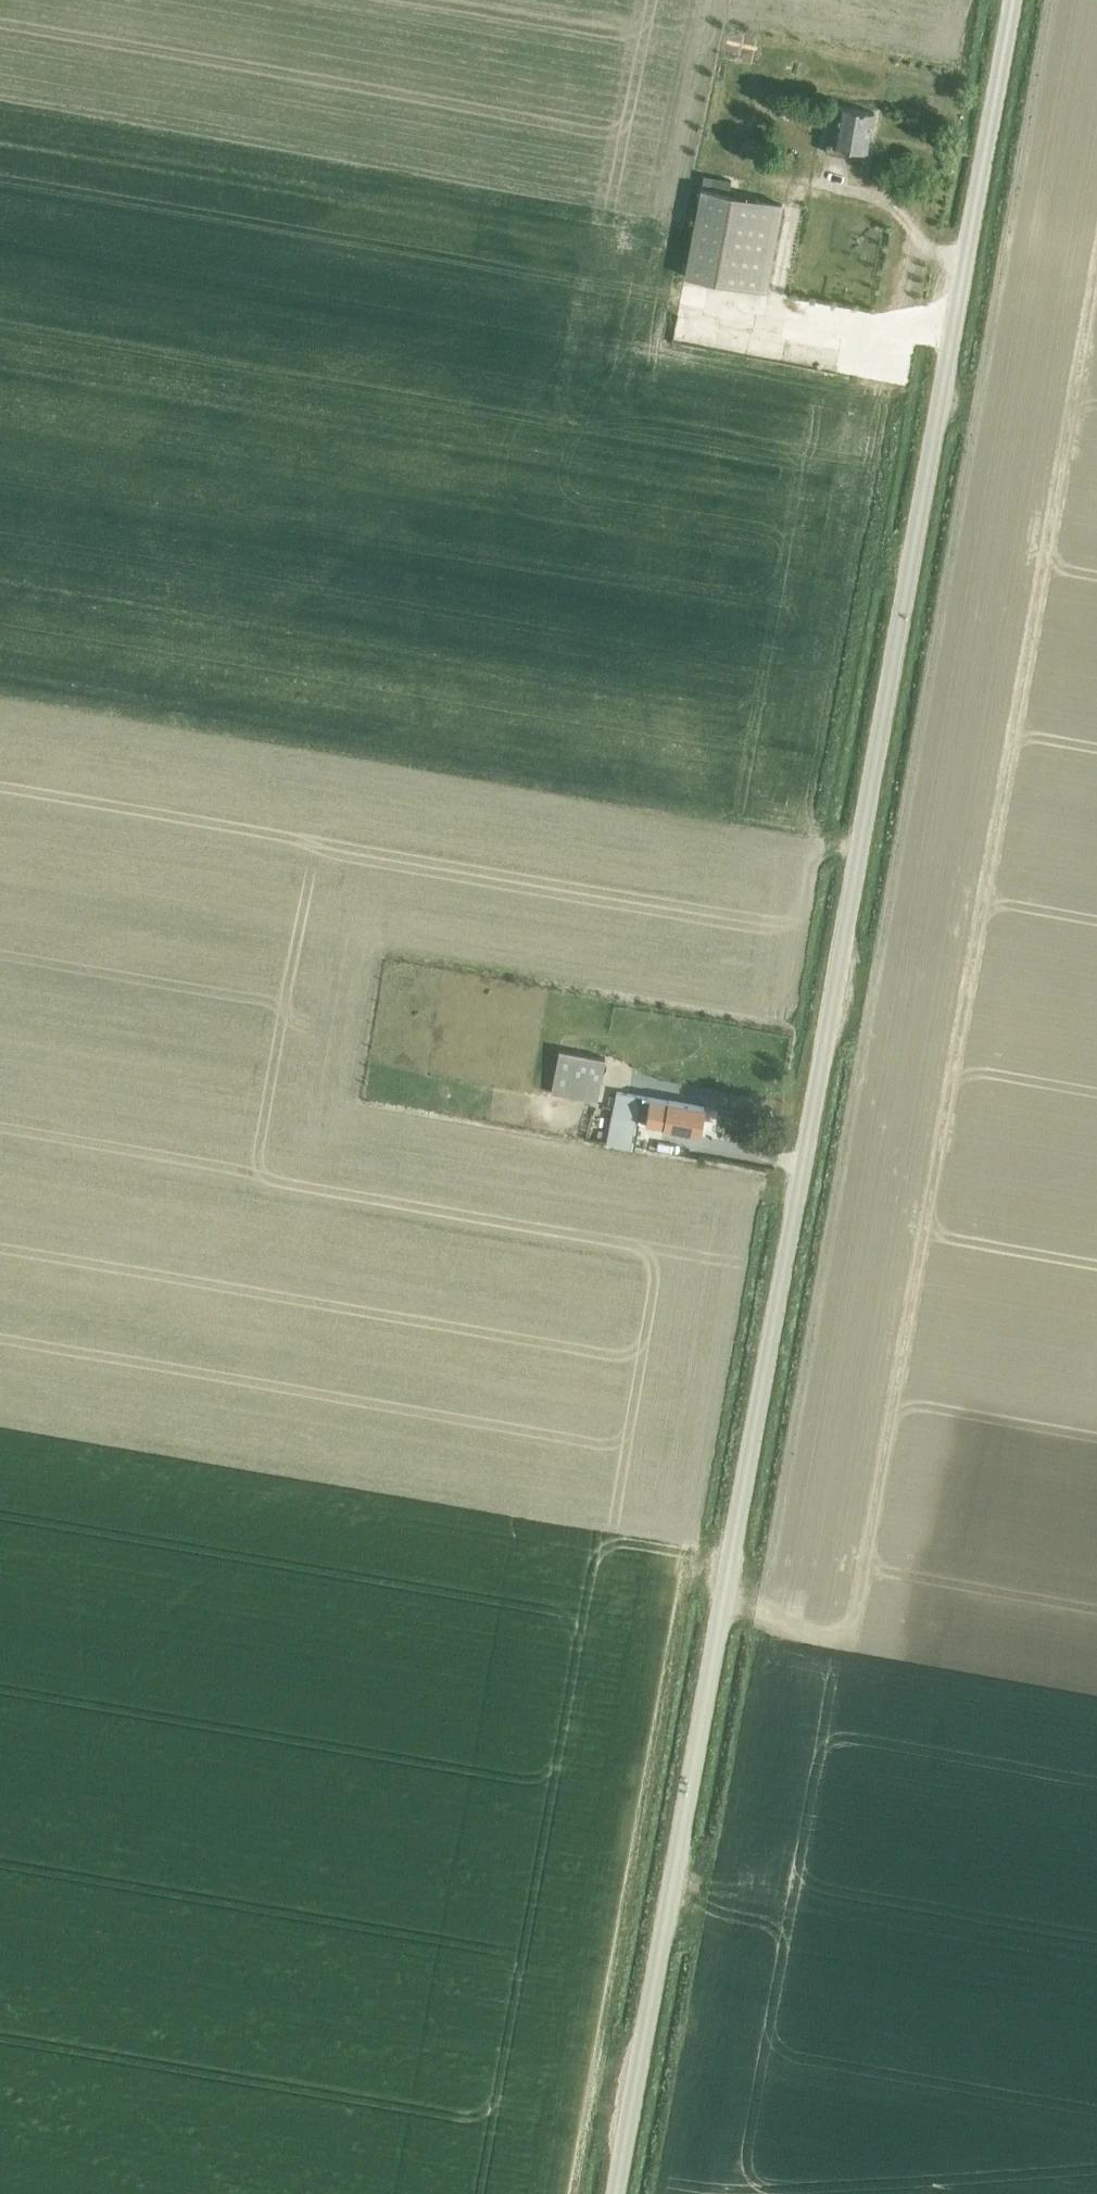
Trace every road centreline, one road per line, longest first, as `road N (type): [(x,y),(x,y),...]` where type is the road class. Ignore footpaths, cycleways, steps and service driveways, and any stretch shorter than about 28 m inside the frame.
road 1 (unclassified): [(621,2193),(1015,0)]

